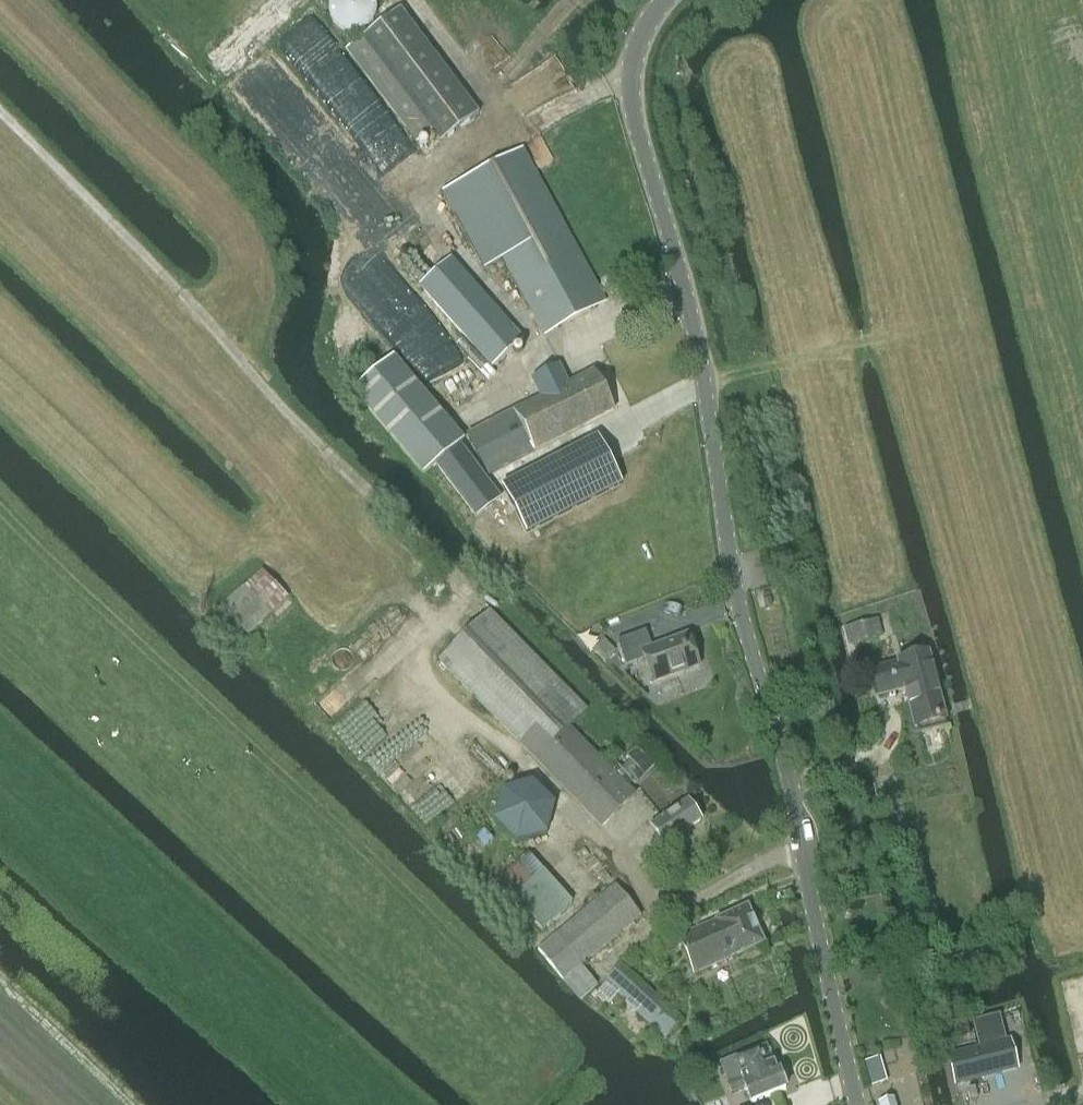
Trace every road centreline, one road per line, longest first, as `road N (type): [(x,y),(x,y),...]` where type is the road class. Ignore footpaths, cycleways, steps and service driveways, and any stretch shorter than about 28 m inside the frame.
road 1 (tertiary): [(859,1104),(790,777),(732,571),(698,347),(634,102),(639,47),(667,0)]
road 2 (track): [(0,113),(183,294),(345,471),(444,562),(460,601),(424,659),(425,678),(522,761),(590,836)]
road 3 (track): [(636,72),(524,124),(415,0)]
road 4 (track): [(913,329),(706,384)]
road 5 (track): [(129,1104),(0,986)]

